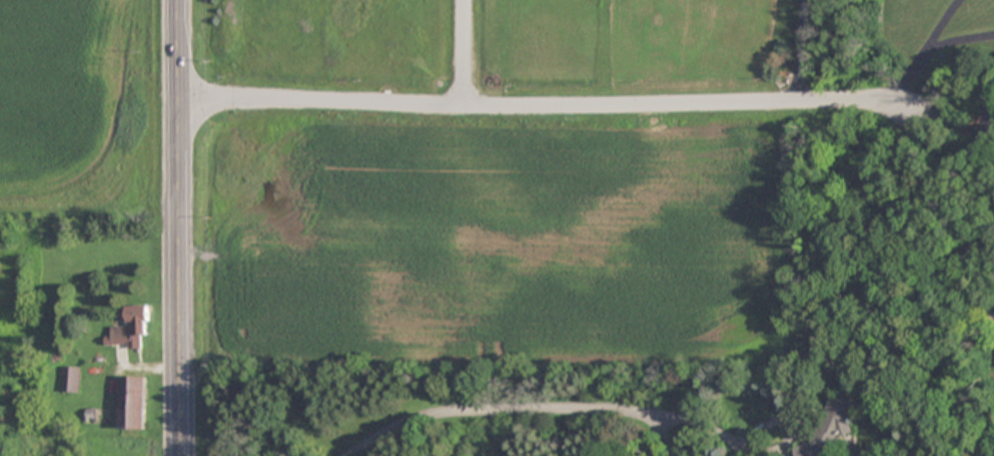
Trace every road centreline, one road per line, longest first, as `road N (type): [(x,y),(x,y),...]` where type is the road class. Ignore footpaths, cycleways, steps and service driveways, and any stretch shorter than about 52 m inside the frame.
road 1 (residential): [(180,99),(912,107)]
road 2 (secondary): [(182,455),(179,0)]

